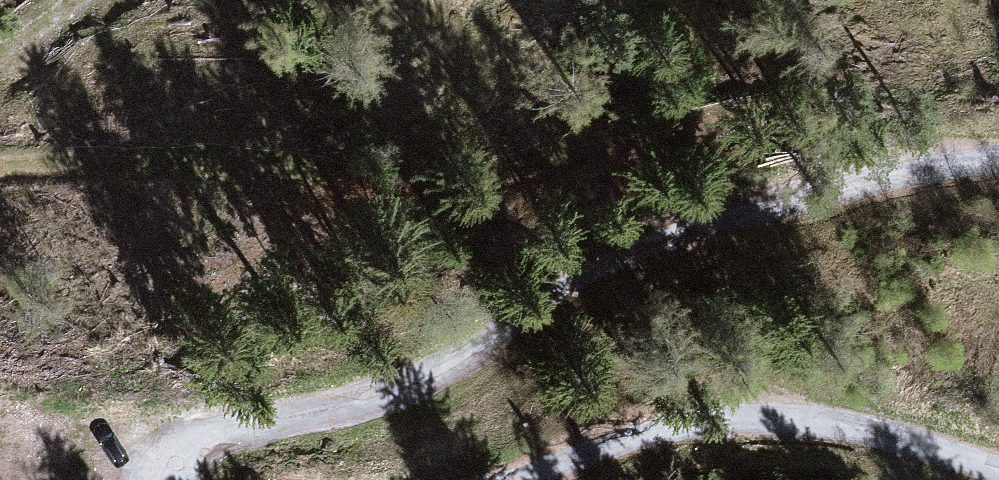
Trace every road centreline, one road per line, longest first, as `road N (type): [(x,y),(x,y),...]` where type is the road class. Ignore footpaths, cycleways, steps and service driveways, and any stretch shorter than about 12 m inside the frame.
road 1 (track): [(0,166),(215,156),(430,188),(521,160),(771,117),(844,131),(869,145),(888,174)]
road 2 (unclassified): [(176,479),(194,444),(217,430),(335,408),(406,385),(626,252),(892,173),(998,158)]
road 3 (unclassified): [(998,465),(861,425),(751,407),(674,421),(511,479)]

